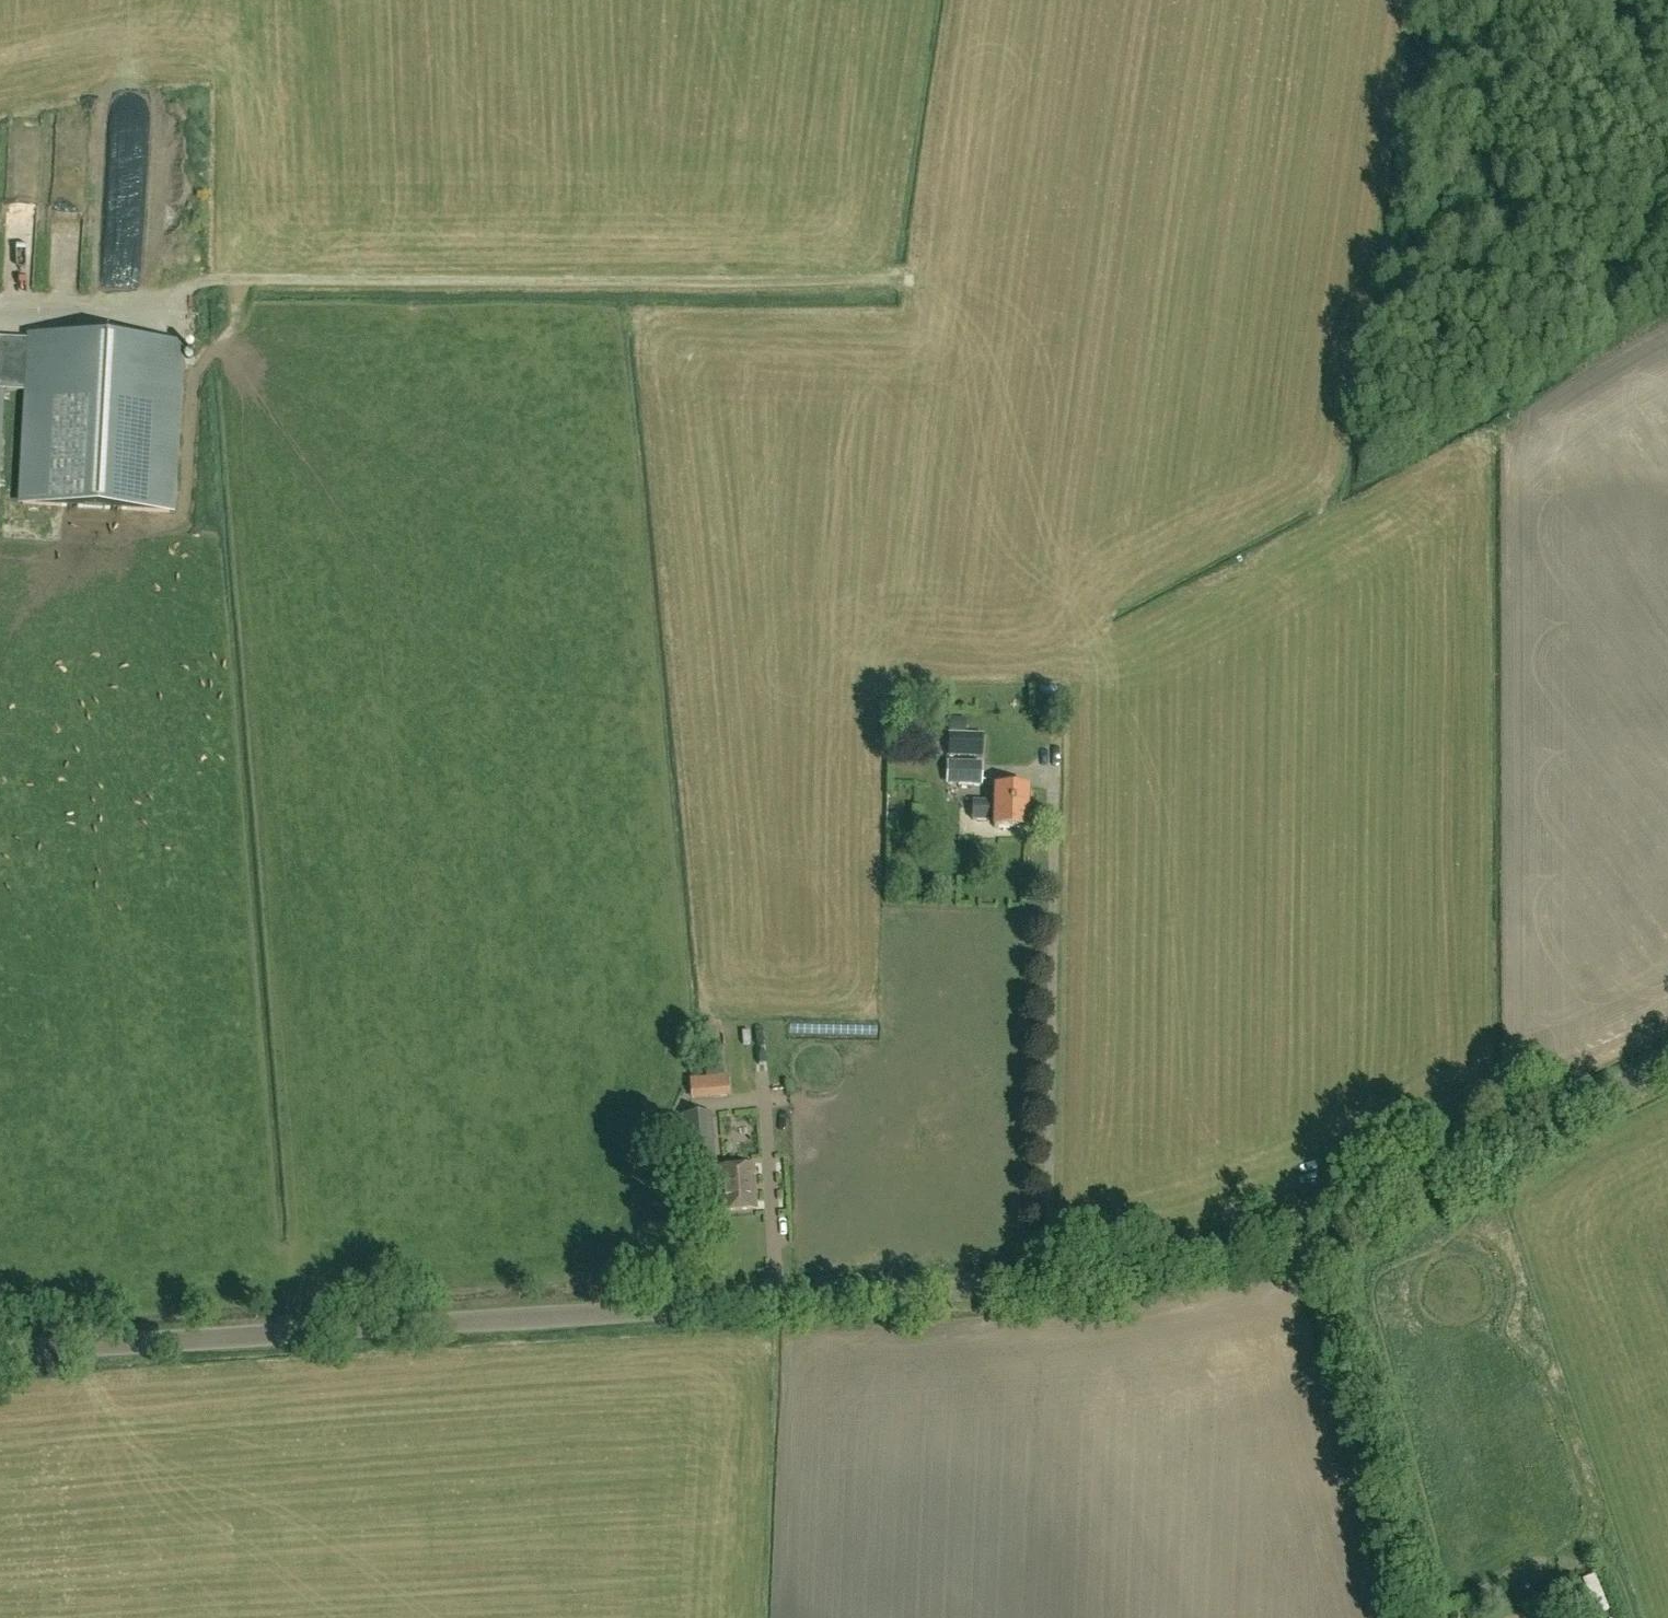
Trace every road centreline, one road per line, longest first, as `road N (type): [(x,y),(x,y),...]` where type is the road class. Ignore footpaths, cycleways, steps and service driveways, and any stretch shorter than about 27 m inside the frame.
road 1 (tertiary): [(0,1352),(1109,1280),(1308,1245),(1667,1079)]

